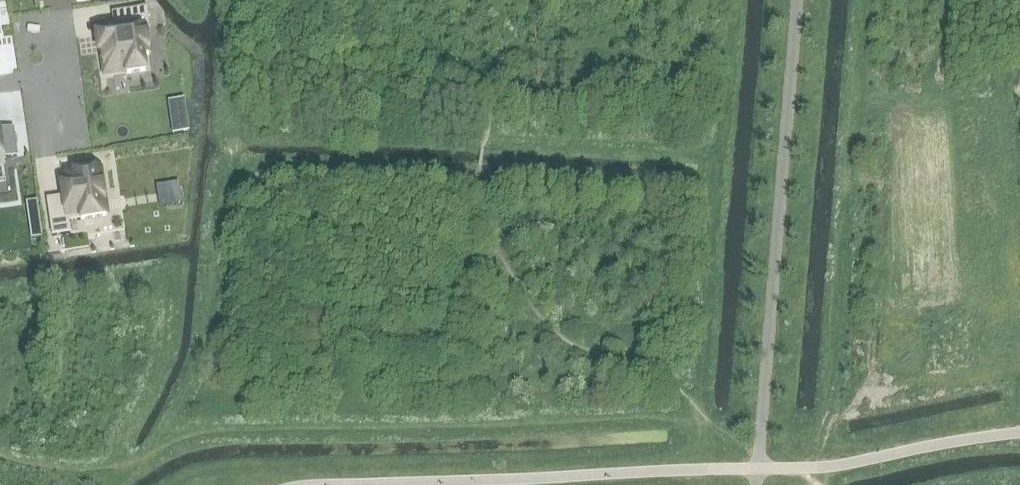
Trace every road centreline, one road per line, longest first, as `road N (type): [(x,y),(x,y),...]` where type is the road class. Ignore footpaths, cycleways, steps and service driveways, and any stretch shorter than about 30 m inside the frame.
road 1 (unclassified): [(330,484),(823,466),(1019,431)]

